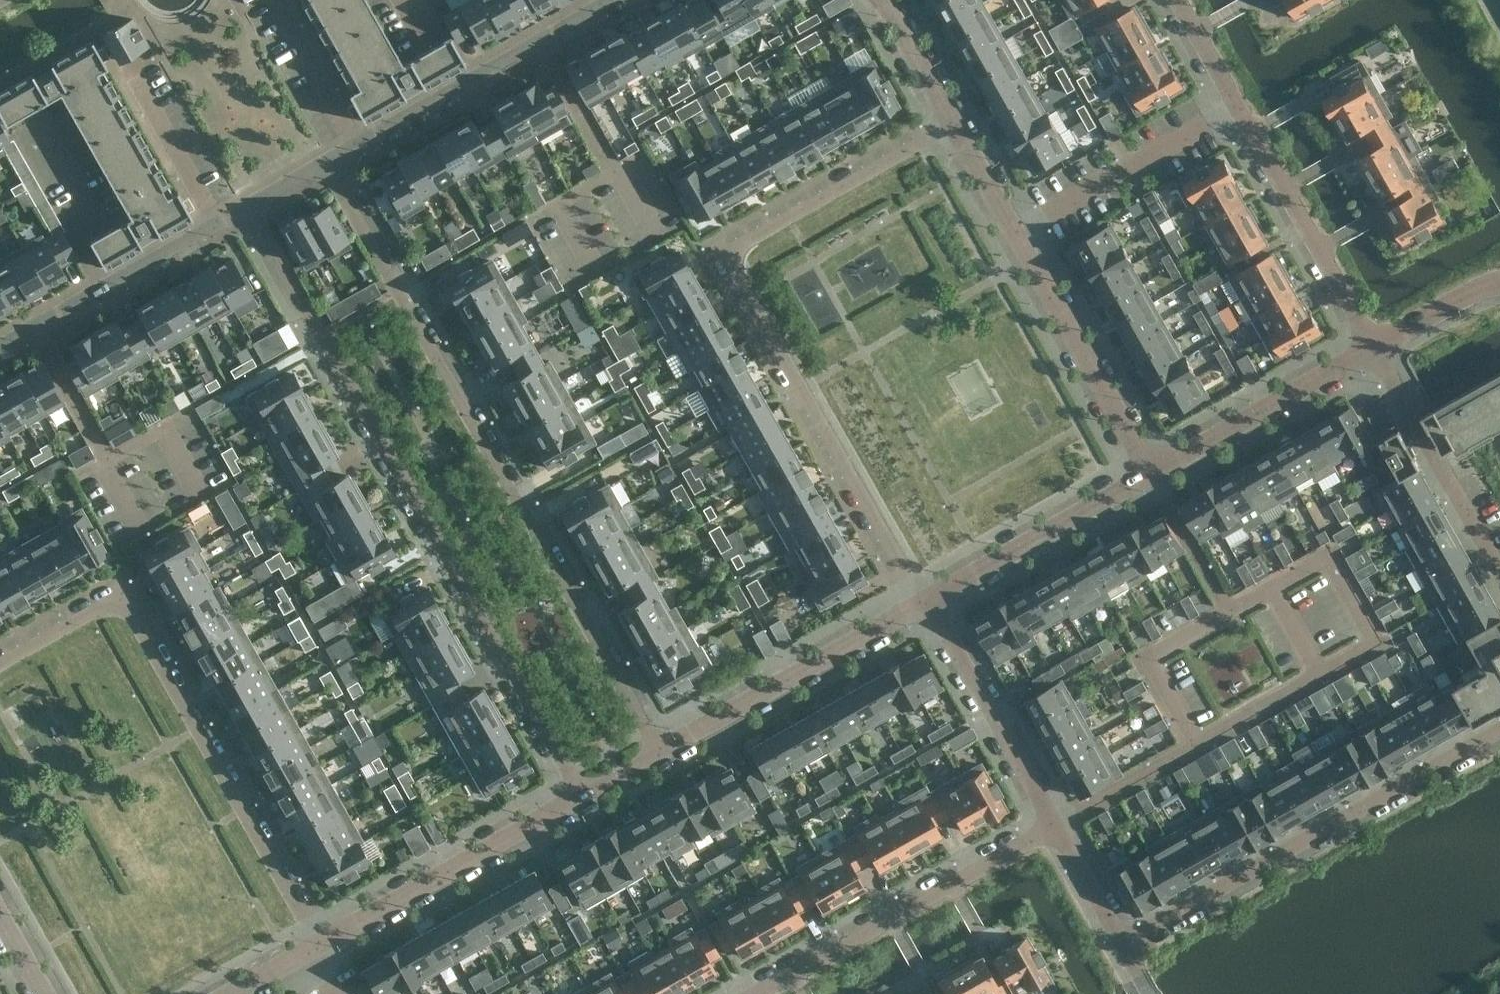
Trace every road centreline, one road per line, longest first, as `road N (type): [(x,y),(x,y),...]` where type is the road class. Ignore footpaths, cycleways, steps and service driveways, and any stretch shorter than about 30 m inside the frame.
road 1 (residential): [(246,201),(585,799)]
road 2 (residential): [(664,753),(328,155)]
road 3 (residential): [(932,604),(725,241),(789,217),(950,119)]
road 4 (residential): [(325,943),(127,586),(0,659)]
road 5 (residential): [(1123,948),(1499,735)]
road 6 (residential): [(766,993),(1056,830)]
road 7 (residential): [(664,753),(932,604)]
road 8 (residential): [(325,943),(585,799)]
road 9 (residential): [(360,137),(606,0)]
road 10 (residential): [(1238,105),(1375,348)]
road 11 (residential): [(1152,472),(1015,233)]
road 12 (residential): [(0,345),(230,211)]
road 13 (residential): [(1056,830),(932,604)]
road 14 (residential): [(1015,233),(1238,105)]
road 15 (residential): [(932,604),(1152,472)]
road 16 (residential): [(1152,472),(1375,348)]
road 17 (residential): [(1499,567),(1375,348)]
road 18 (residential): [(1277,592),(1334,562),(1380,641),(1322,674)]
road 19 (residential): [(1200,745),(1148,662),(1237,614)]
road 20 (residential): [(145,63),(230,211)]
road 21 (residential): [(1200,745),(1056,830)]
road 22 (residential): [(1152,472),(1237,614)]
road 23 (residential): [(279,0),(360,137)]
road 24 (residential): [(0,86),(131,11)]
road 25 (residential): [(1322,674),(1200,745)]
road 26 (unclassified): [(1375,348),(1499,286)]
road 27 (residential): [(1123,948),(1056,830)]
road 28 (residential): [(950,119),(885,0)]
road 29 (residential): [(1015,233),(950,119)]
road 30 (residential): [(1178,0),(1238,105)]

